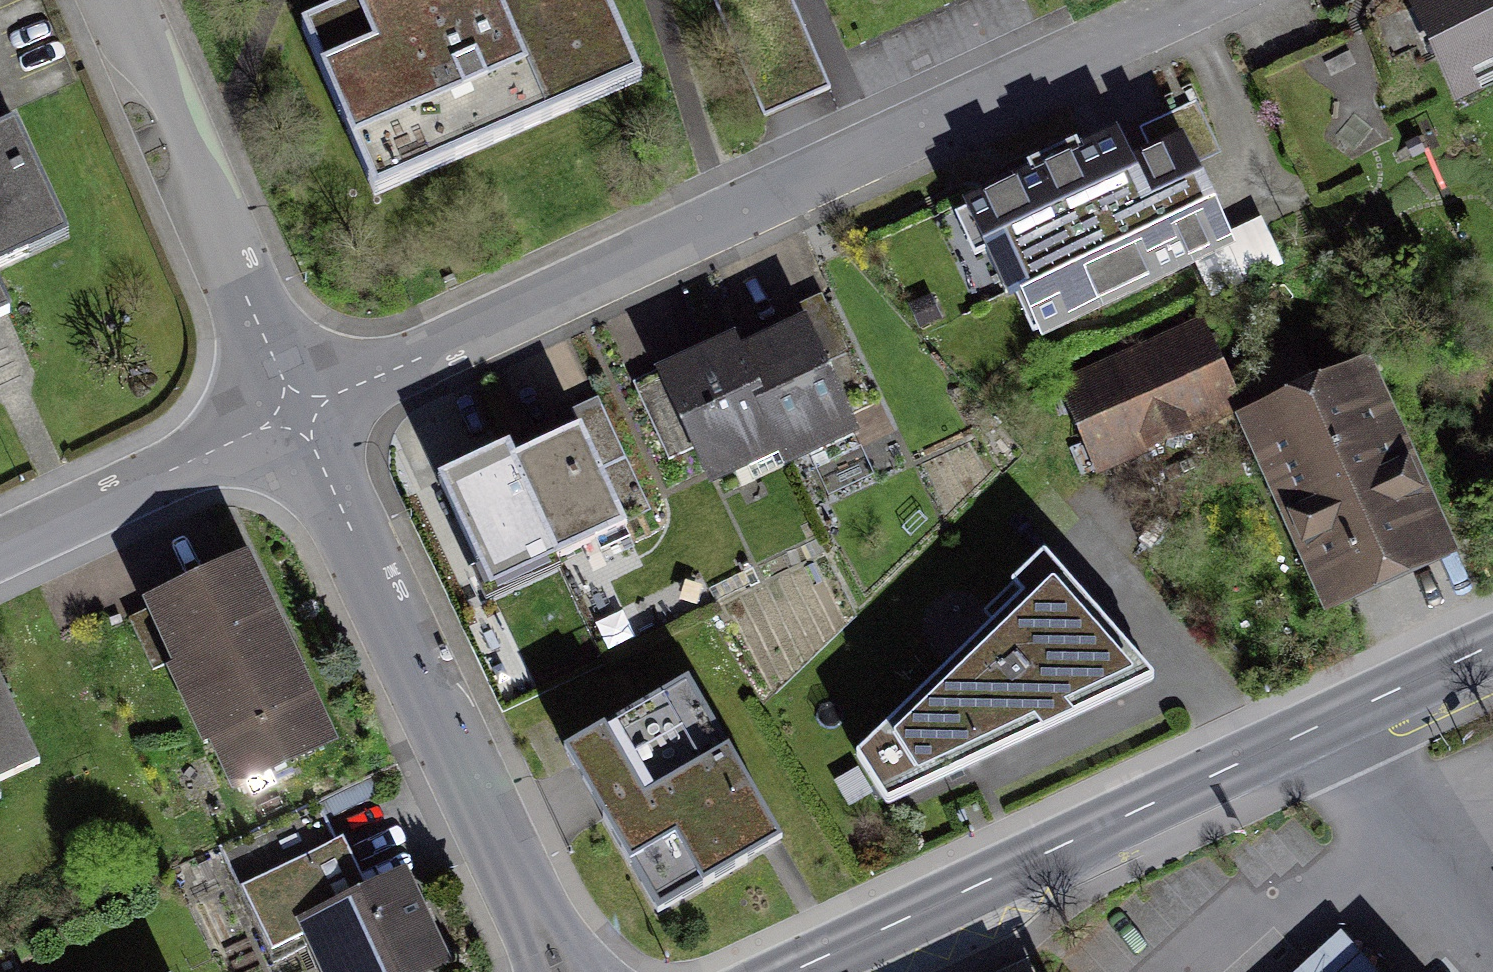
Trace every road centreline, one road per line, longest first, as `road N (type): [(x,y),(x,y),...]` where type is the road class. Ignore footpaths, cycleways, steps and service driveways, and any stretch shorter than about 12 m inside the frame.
road 1 (residential): [(298,414),(1210,0)]
road 2 (residential): [(561,971),(298,414)]
road 3 (tertiary): [(1282,745),(789,971)]
road 4 (residential): [(298,414),(116,0)]
road 5 (residential): [(0,554),(298,414)]
road 6 (residential): [(1282,745),(1492,969)]
road 7 (tertiary): [(1492,646),(1282,745)]

